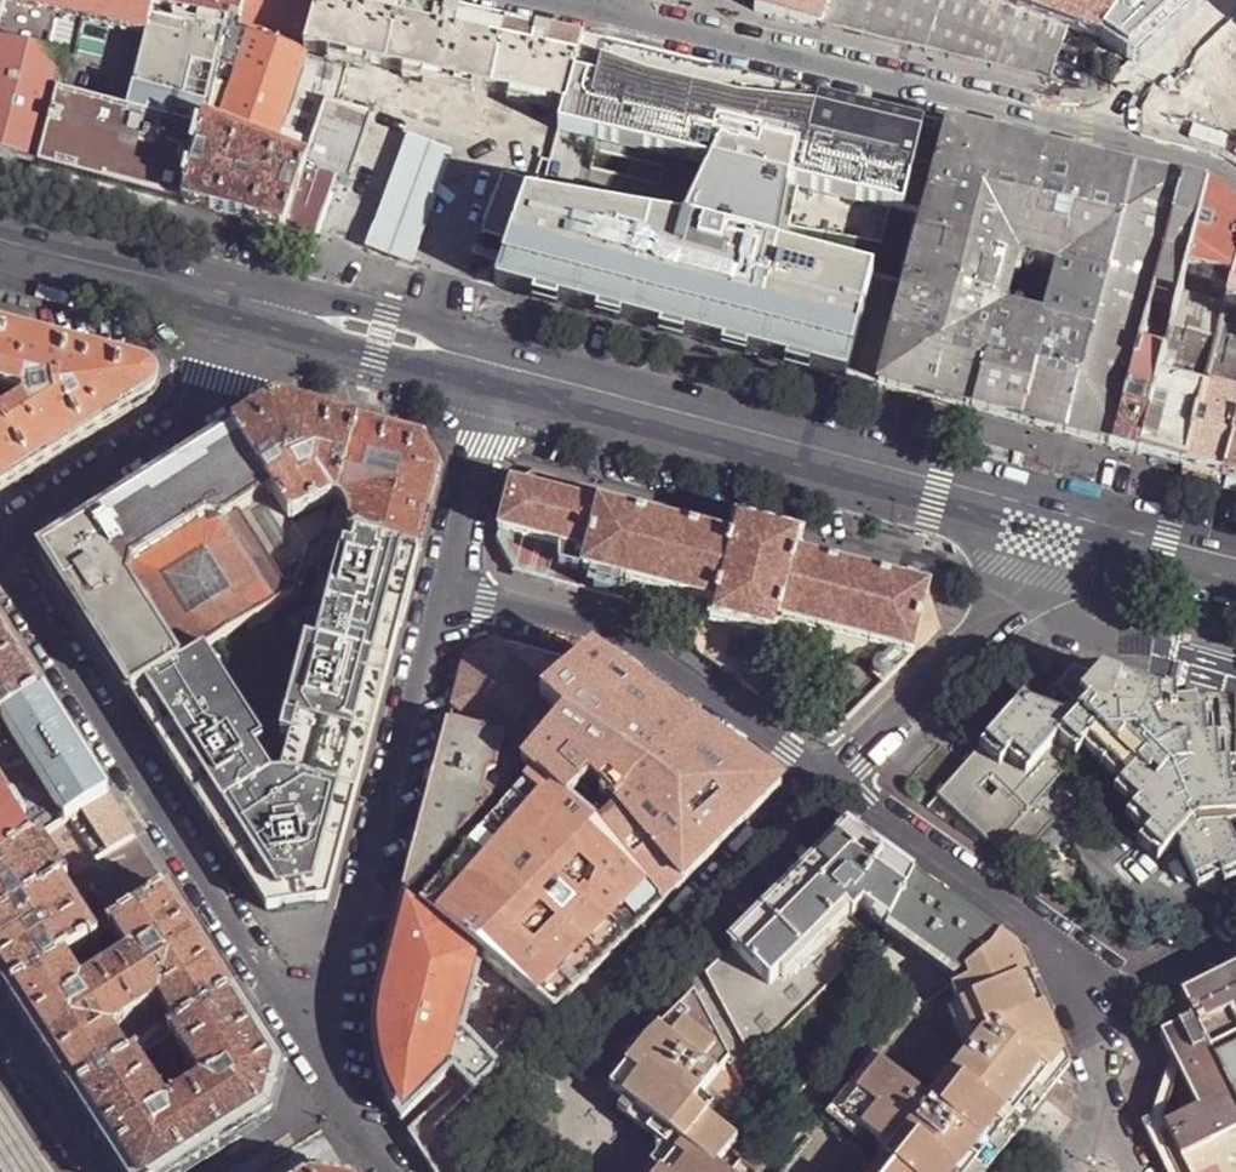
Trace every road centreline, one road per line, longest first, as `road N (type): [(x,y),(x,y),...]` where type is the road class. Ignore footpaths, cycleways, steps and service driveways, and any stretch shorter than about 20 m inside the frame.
road 1 (residential): [(0,555),(319,1063)]
road 2 (secondary): [(1074,529),(501,380)]
road 3 (residential): [(1088,130),(579,5)]
road 4 (residential): [(319,1063),(449,588)]
road 5 (residential): [(831,782),(1072,969),(1101,1056),(1101,1115)]
road 6 (residential): [(449,588),(617,632),(831,782)]
road 7 (residential): [(543,1049),(831,782)]
road 8 (residential): [(1074,529),(831,782)]
road 9 (residential): [(254,315),(233,380),(0,539)]
road 10 (secondary): [(254,315),(0,249)]
road 11 (secondary): [(501,380),(254,315)]
road 12 (residential): [(449,588),(501,380)]
road 13 (residential): [(1230,0),(1088,130)]
road 14 (secondary): [(1235,571),(1074,529)]
road 15 (residential): [(1235,179),(1216,162),(1088,130)]
road 16 (residential): [(319,1063),(390,1171)]
road 17 (secondary): [(68,1171),(0,1070)]

